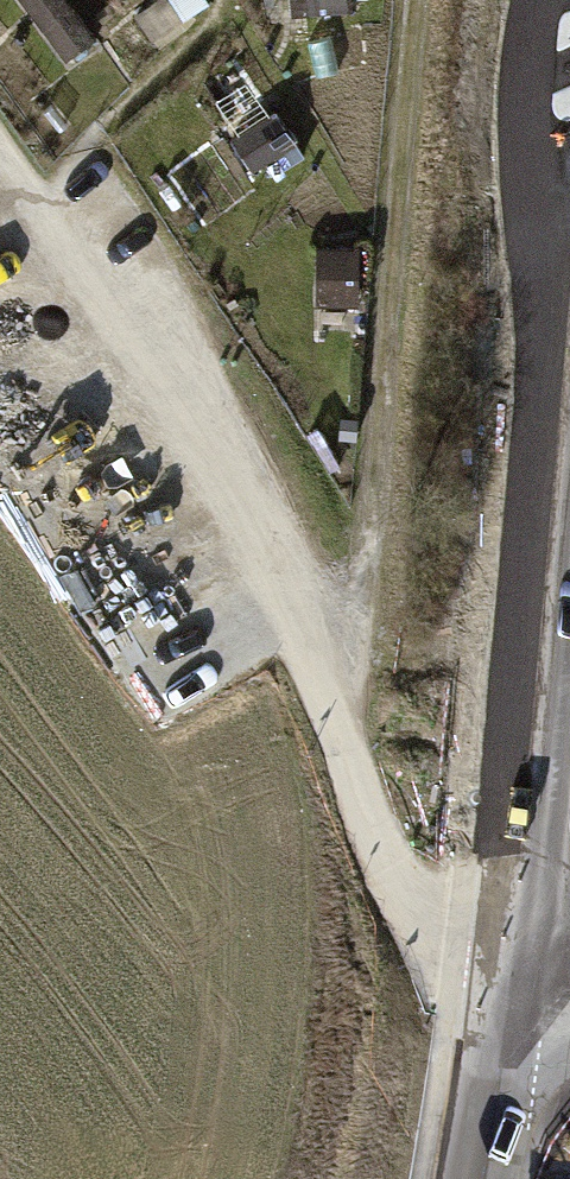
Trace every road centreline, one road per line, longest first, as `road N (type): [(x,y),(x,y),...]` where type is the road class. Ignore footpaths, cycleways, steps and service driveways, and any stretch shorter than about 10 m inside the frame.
road 1 (track): [(503,969),(454,954),(405,904),(310,663),(249,537),(118,324),(0,156)]
road 2 (tertiary): [(503,969),(563,346),(569,72)]
road 3 (track): [(344,761),(420,0)]
road 4 (tertiary): [(478,1178),(503,969)]

